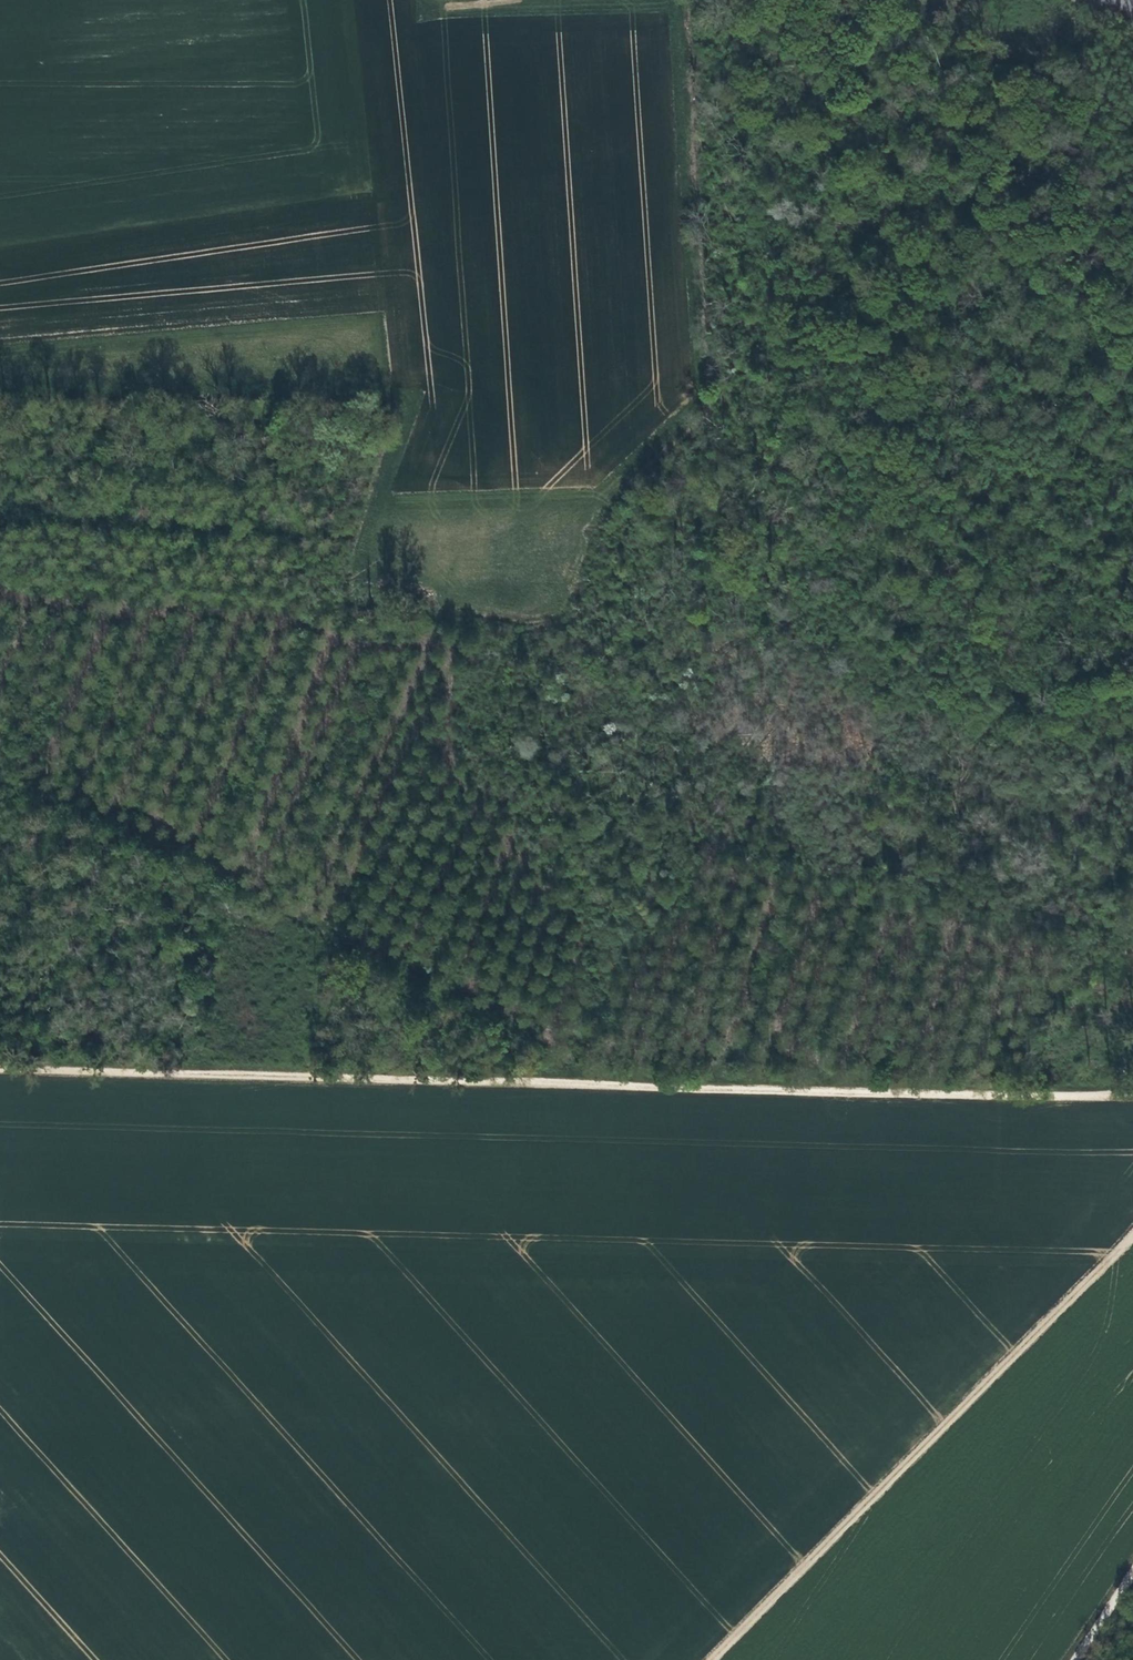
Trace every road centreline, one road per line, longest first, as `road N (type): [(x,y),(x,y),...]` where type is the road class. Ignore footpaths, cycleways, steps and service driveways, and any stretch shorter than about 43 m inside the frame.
road 1 (track): [(1132,1095),(0,1068)]
road 2 (track): [(712,1659),(1132,1236)]

